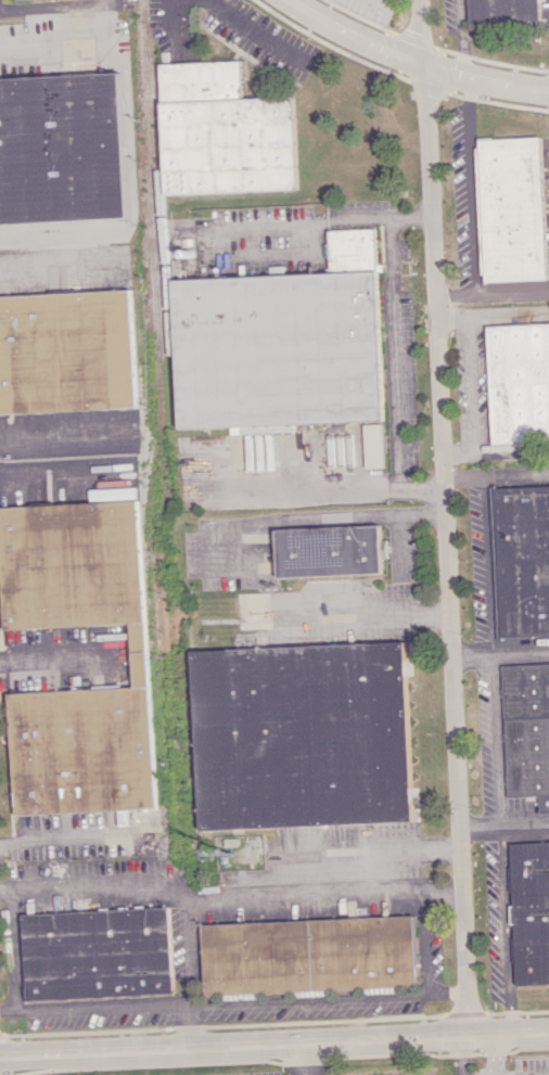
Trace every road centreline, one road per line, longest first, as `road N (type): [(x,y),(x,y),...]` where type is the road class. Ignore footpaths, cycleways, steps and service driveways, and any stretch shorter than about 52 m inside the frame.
road 1 (residential): [(465,1036),(418,0)]
road 2 (tertiary): [(0,1058),(548,1032)]
road 3 (tertiary): [(281,0),(420,64),(548,89)]

